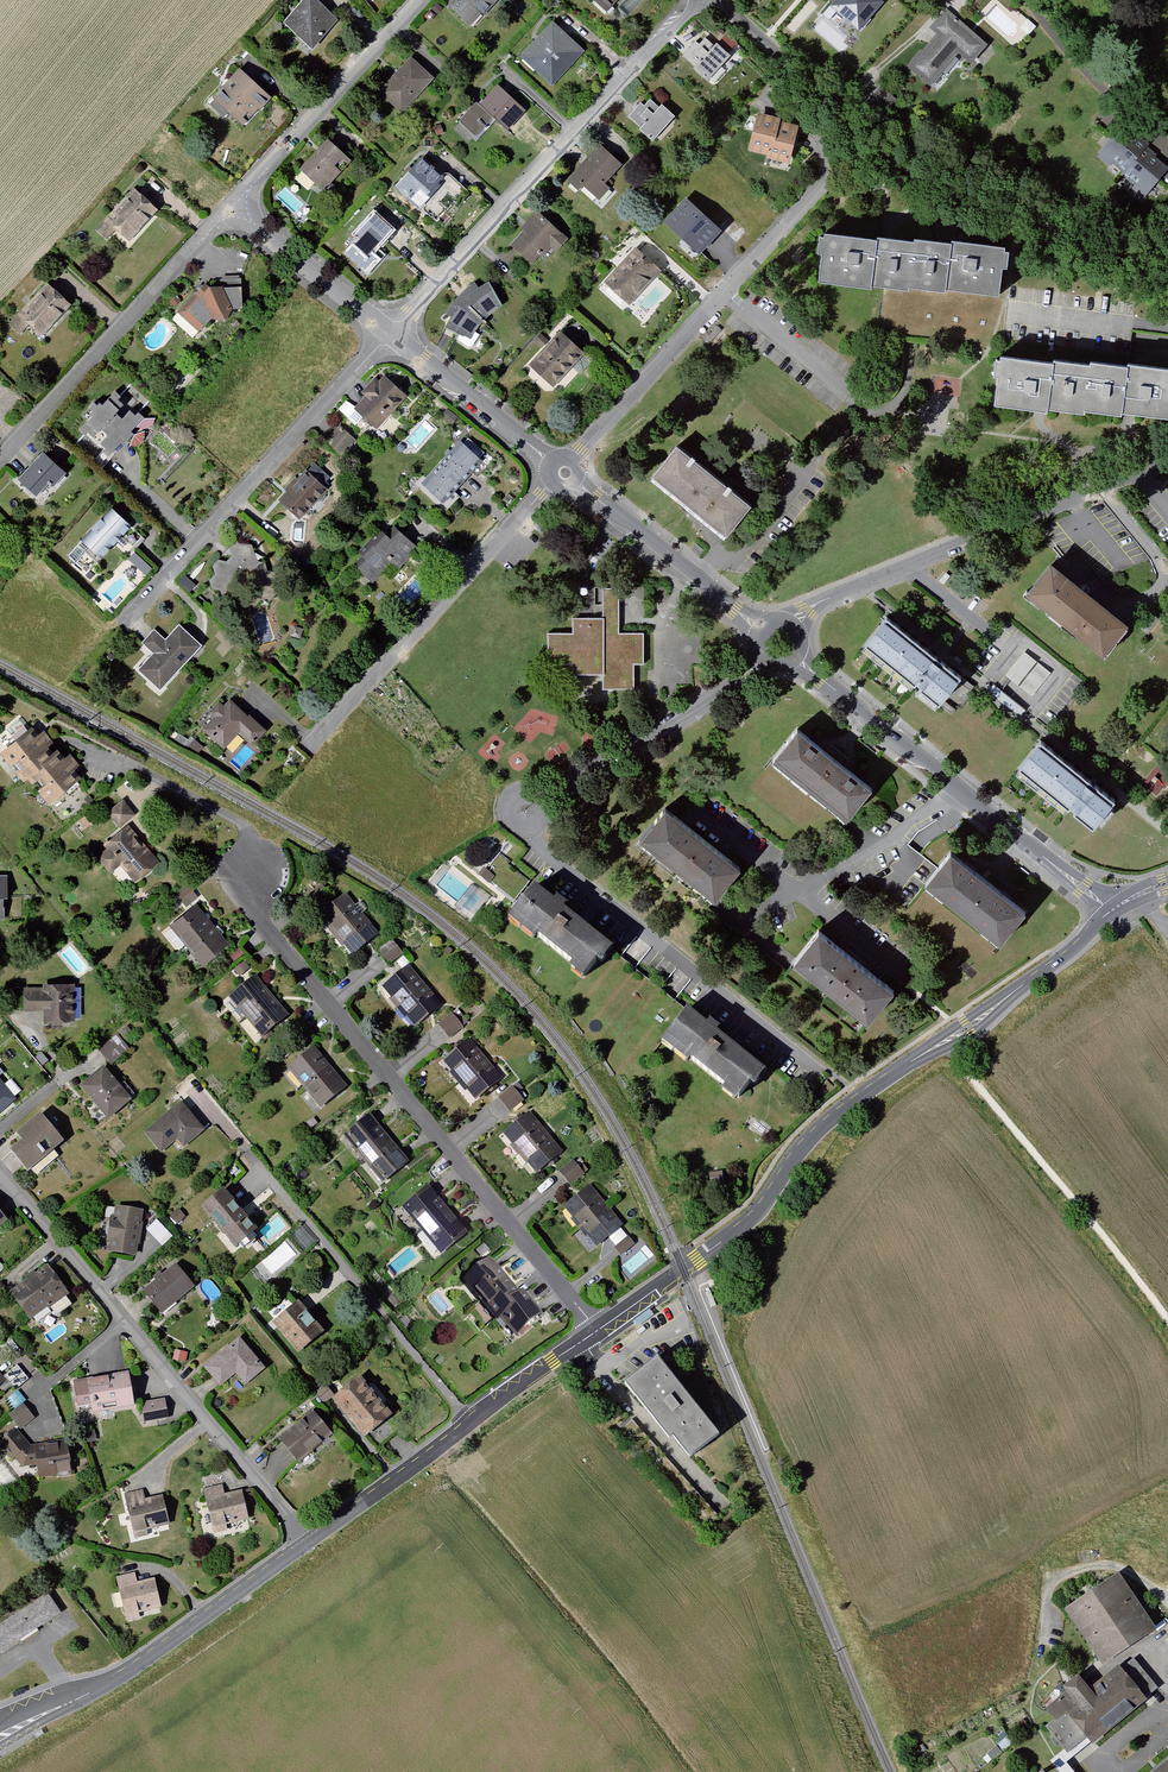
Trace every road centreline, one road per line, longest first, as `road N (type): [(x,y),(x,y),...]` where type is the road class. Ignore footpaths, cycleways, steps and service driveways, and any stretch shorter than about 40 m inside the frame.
road 1 (residential): [(821,1067),(527,845),(509,808),(759,660)]
road 2 (residential): [(1116,907),(1066,958),(859,1096),(810,1139),(744,1224),(596,1331)]
road 3 (residential): [(257,873),(254,917),(596,1331)]
road 4 (residential): [(0,1176),(305,1542)]
road 5 (residential): [(389,333),(697,0)]
road 6 (residential): [(572,461),(871,129)]
road 7 (residential): [(792,629),(817,604),(1167,456)]
road 8 (residential): [(115,633),(239,486),(389,333)]
road 9 (residential): [(796,657),(1116,907)]
road 10 (residential): [(305,1542),(134,1667),(0,1738)]
road 11 (residential): [(307,748),(550,483)]
road 12 (residential): [(243,1154),(469,1423)]
road 13 (residential): [(0,457),(232,205)]
road 14 (residential): [(232,205),(418,0)]
road 15 (residential): [(576,481),(761,629)]
road 16 (residential): [(389,333),(552,462)]
road 17 (residential): [(469,1423),(305,1542)]
road 18 (residential): [(232,205),(389,333)]
road 19 (track): [(1167,1601),(1124,1568),(1070,1572),(1048,1591),(1046,1638)]
road 20 (residential): [(596,1331),(469,1423)]

